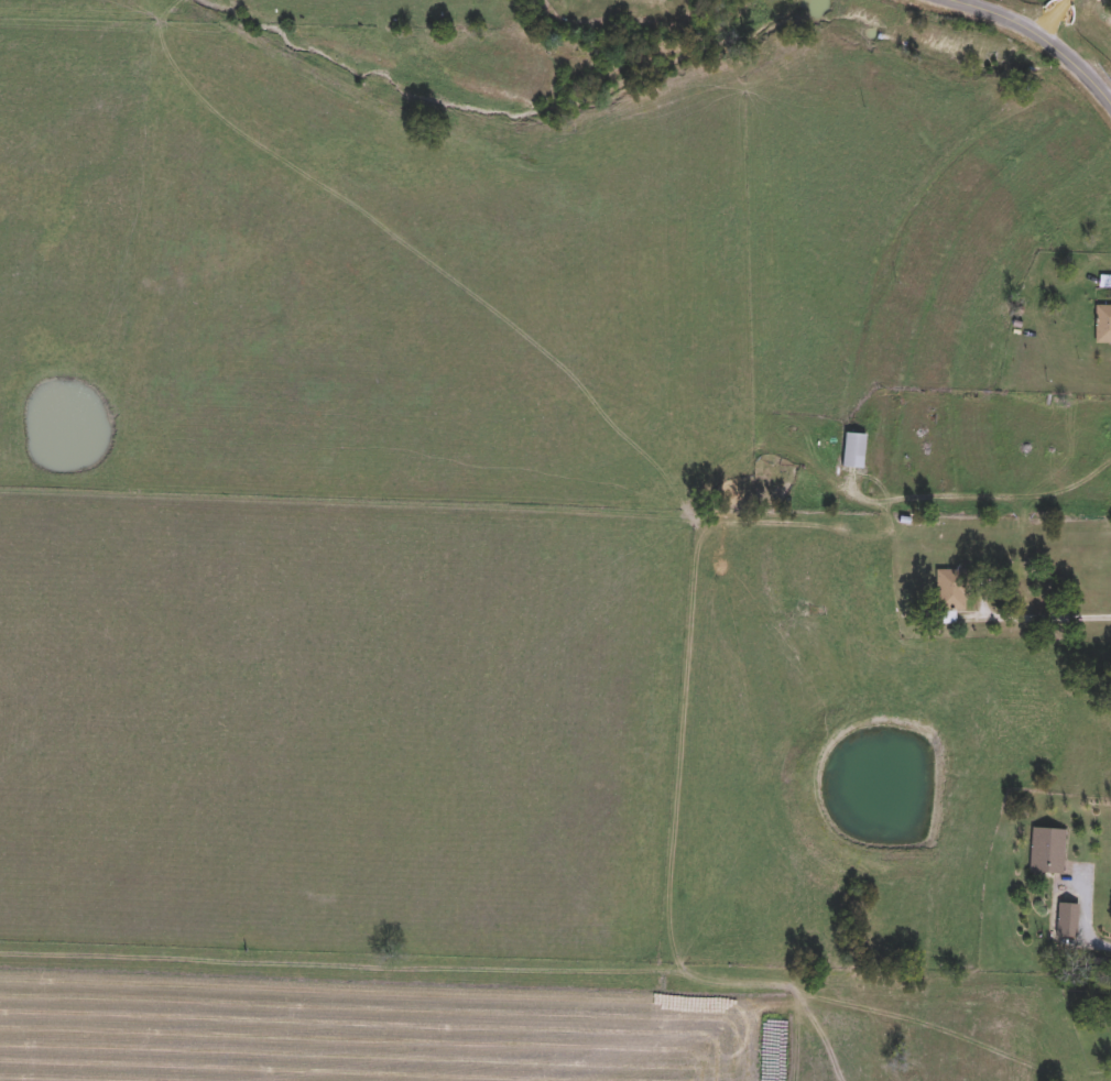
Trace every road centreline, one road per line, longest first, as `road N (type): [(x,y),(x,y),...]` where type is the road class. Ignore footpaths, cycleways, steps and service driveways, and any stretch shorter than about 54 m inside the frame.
road 1 (residential): [(1110,87),(1039,25),(948,0)]

